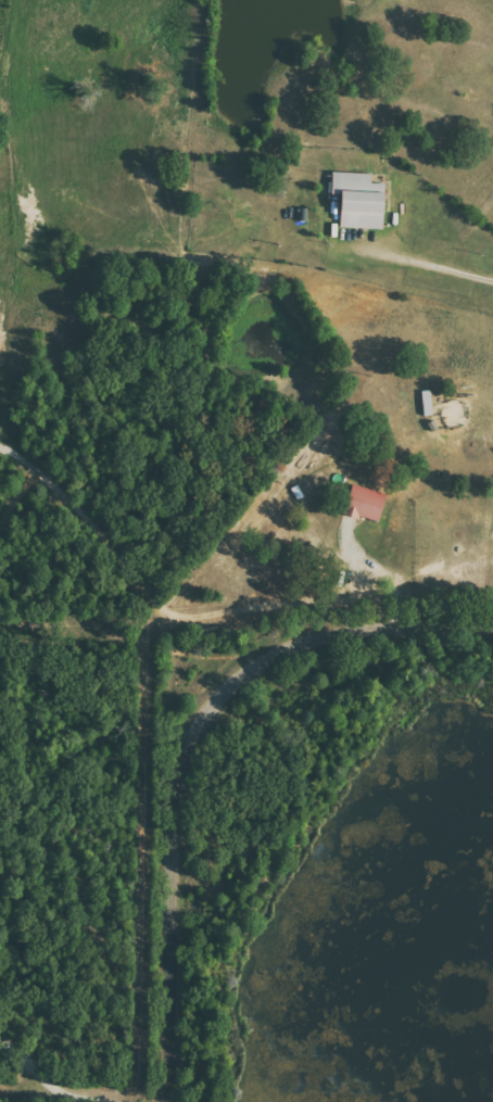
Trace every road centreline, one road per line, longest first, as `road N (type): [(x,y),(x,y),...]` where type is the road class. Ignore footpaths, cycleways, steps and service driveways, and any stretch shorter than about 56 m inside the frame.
road 1 (residential): [(173,1101),(178,785),(203,710),(237,670),(286,643),(320,633),(492,628)]

